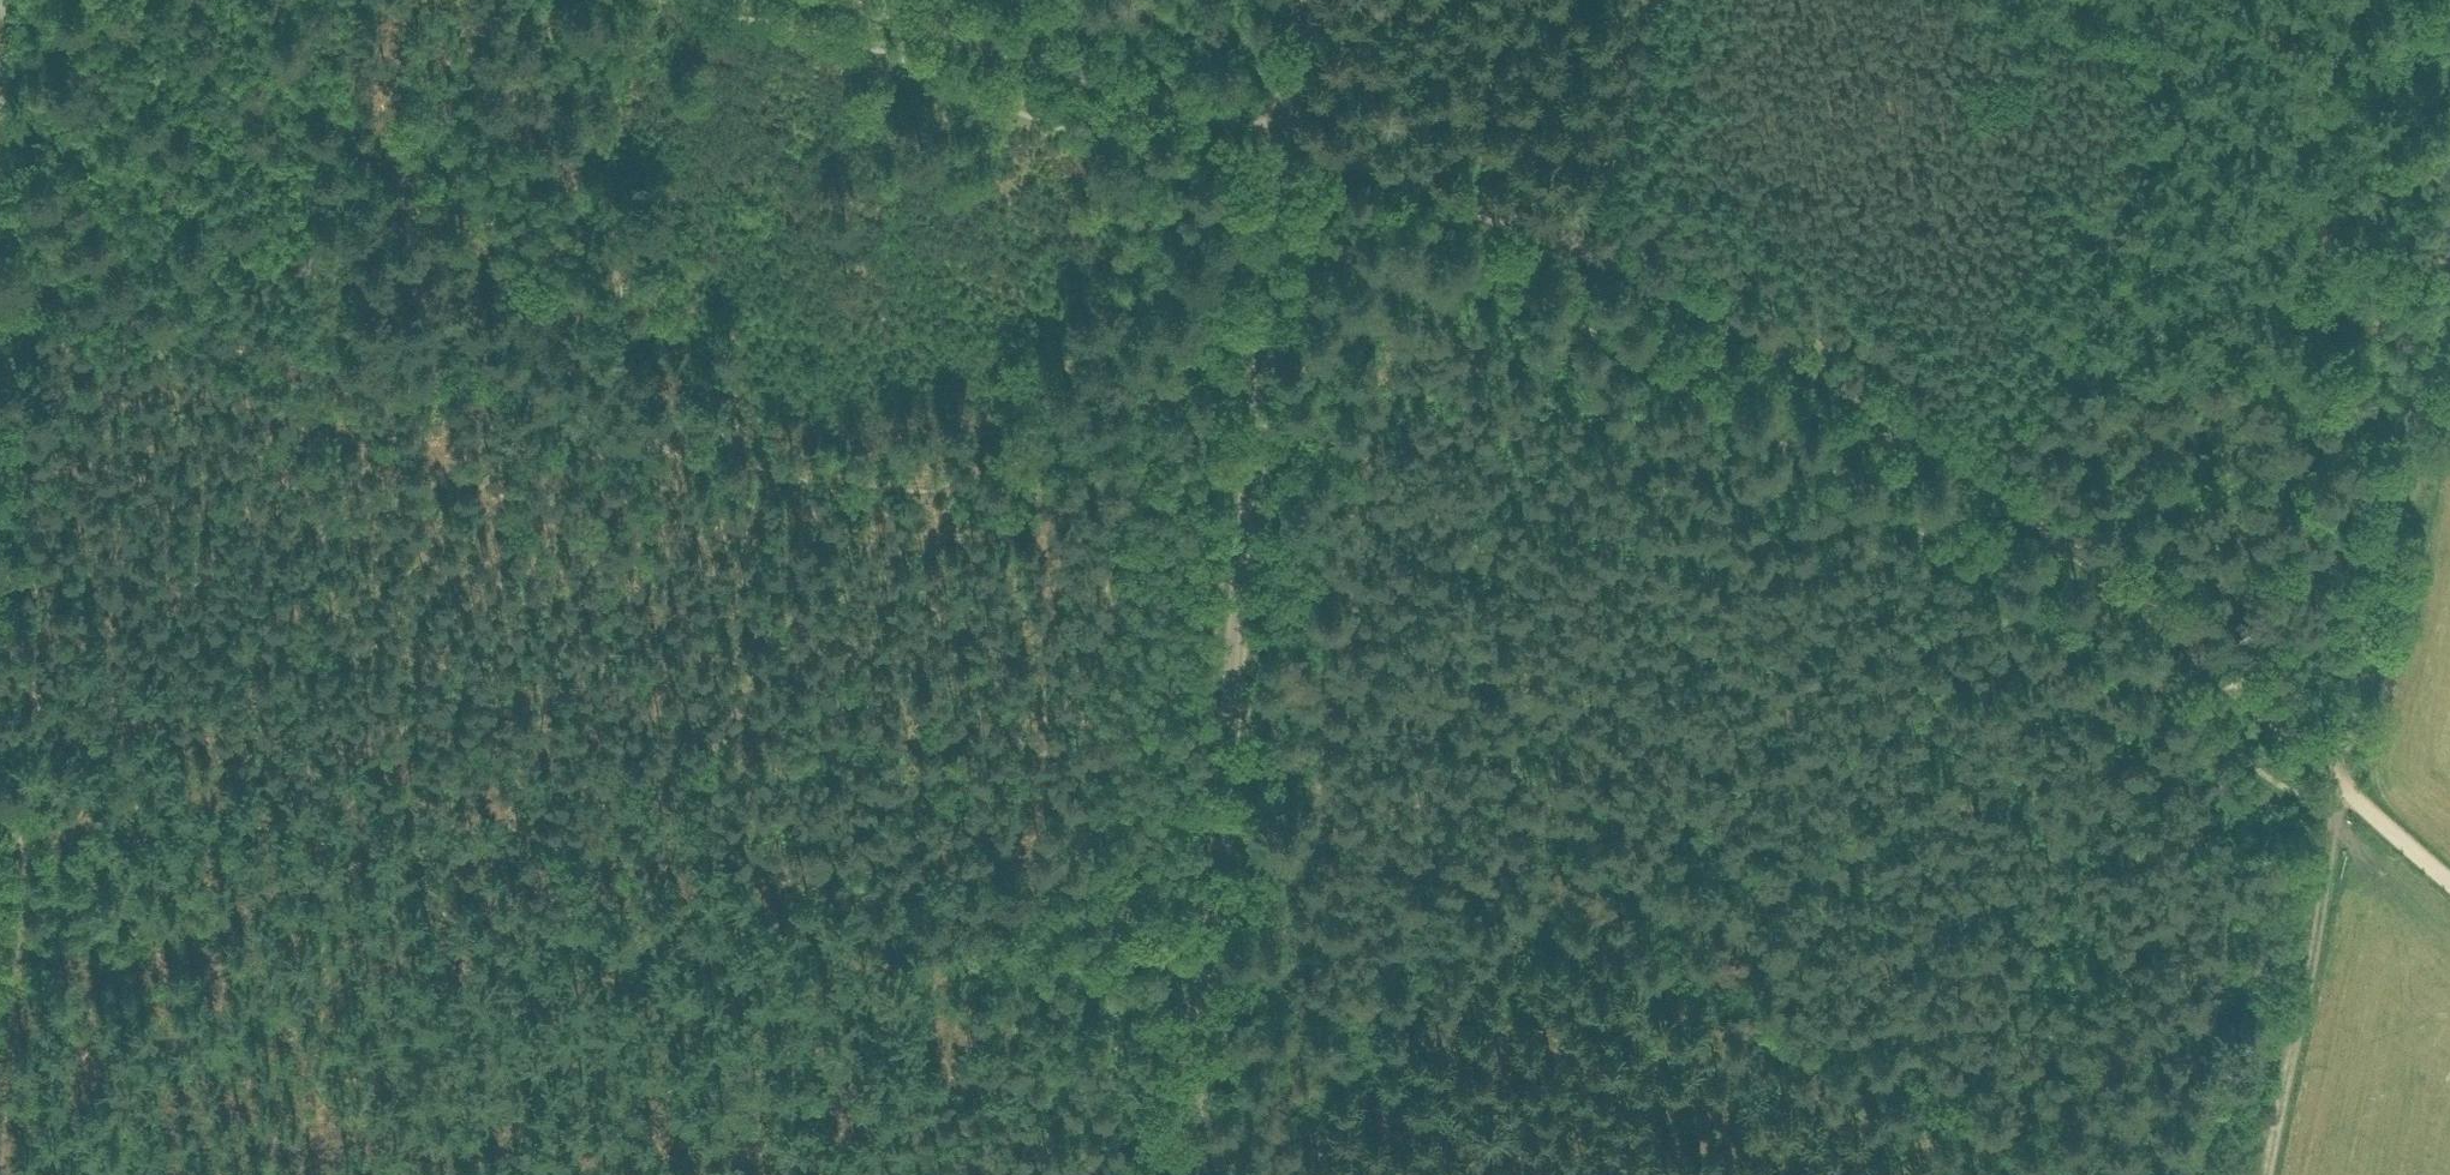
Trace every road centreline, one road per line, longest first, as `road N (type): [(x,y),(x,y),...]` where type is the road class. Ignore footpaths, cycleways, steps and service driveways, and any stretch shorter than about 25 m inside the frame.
road 1 (track): [(2341,793),(1980,458),(1726,317),(1547,231),(852,0)]
road 2 (unclassified): [(1193,1174),(1233,645),(1301,0)]
road 3 (track): [(2449,249),(2341,793)]
road 4 (track): [(2341,793),(2256,1174)]
road 5 (track): [(2341,793),(2449,889)]

